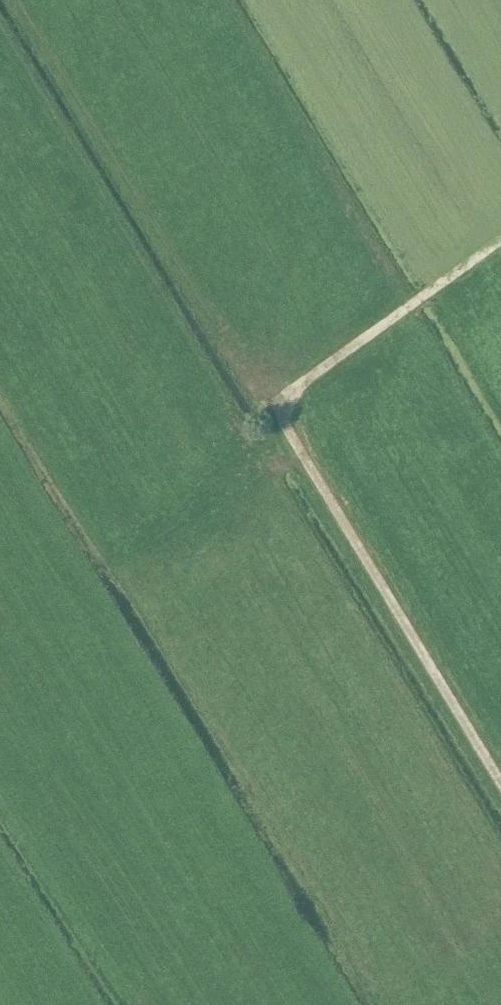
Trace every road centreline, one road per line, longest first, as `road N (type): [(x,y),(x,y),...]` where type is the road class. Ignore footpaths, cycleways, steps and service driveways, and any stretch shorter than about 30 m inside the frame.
road 1 (track): [(500,789),(273,404),(500,240)]

